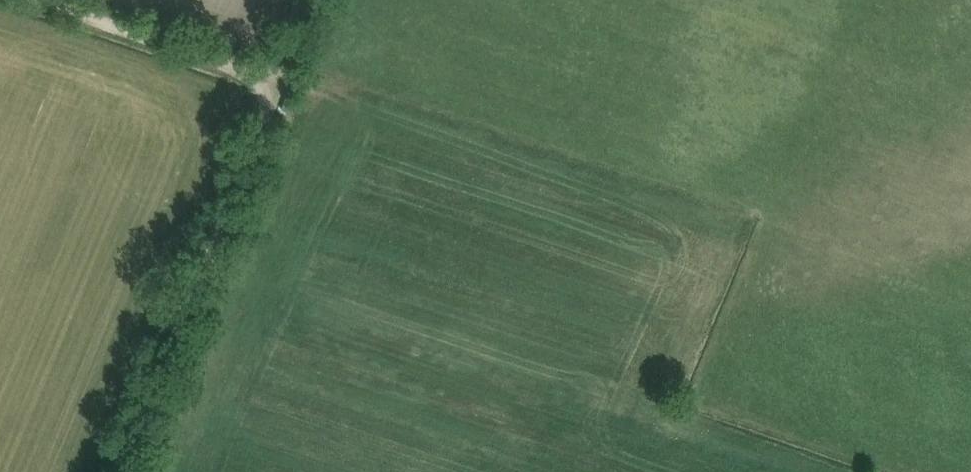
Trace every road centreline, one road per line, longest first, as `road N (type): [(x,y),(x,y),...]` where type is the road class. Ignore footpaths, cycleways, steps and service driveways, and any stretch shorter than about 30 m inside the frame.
road 1 (track): [(29,0),(255,77),(282,96),(133,471)]

